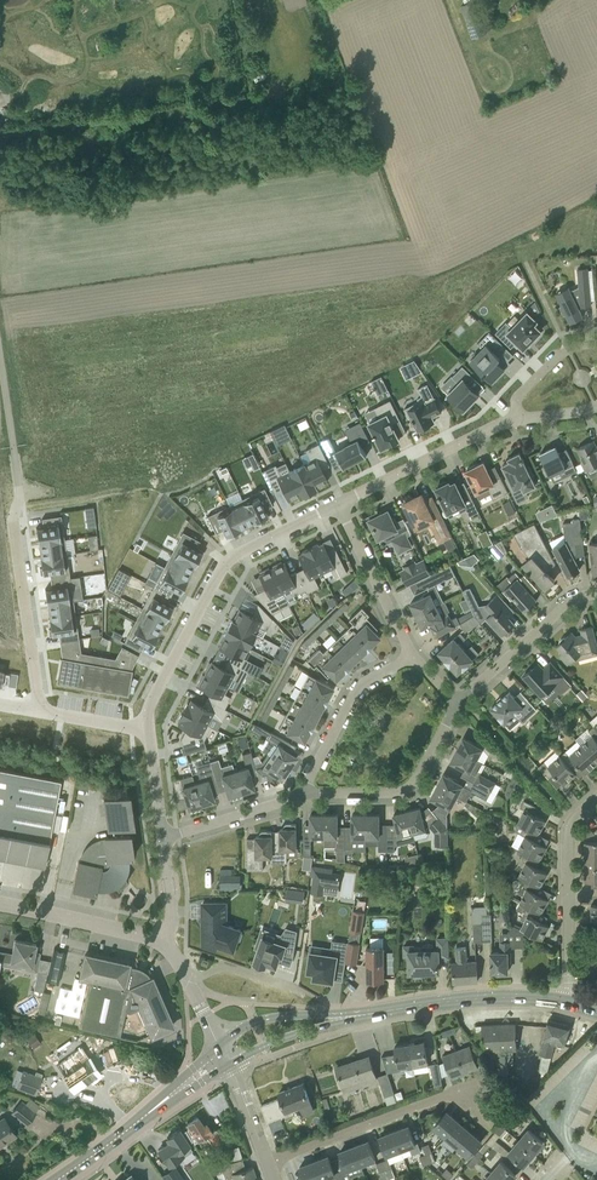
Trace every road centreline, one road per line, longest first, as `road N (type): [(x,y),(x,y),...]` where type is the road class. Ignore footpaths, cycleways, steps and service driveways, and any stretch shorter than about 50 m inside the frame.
road 1 (residential): [(150,729),(151,691),(224,563),(339,505)]
road 2 (residential): [(269,1166),(462,1091),(484,1116)]
road 3 (residential): [(567,1003),(568,829),(596,798)]
road 4 (residential): [(308,794),(389,797),(412,789),(458,702)]
road 5 (secondary): [(367,1015),(498,997),(567,1003)]
road 6 (residential): [(53,712),(25,516)]
road 7 (residential): [(339,505),(512,418)]
road 8 (residential): [(308,794),(363,684),(414,659)]
road 9 (residential): [(458,702),(571,602),(596,594)]
road 10 (residential): [(414,659),(339,505)]
road 11 (residential): [(167,944),(0,906)]
road 12 (secondary): [(367,1015),(264,1020),(221,1048)]
road 13 (residential): [(162,839),(308,794)]
road 14 (secondary): [(229,1064),(367,1015)]
road 15 (residential): [(306,995),(237,970),(188,982)]

